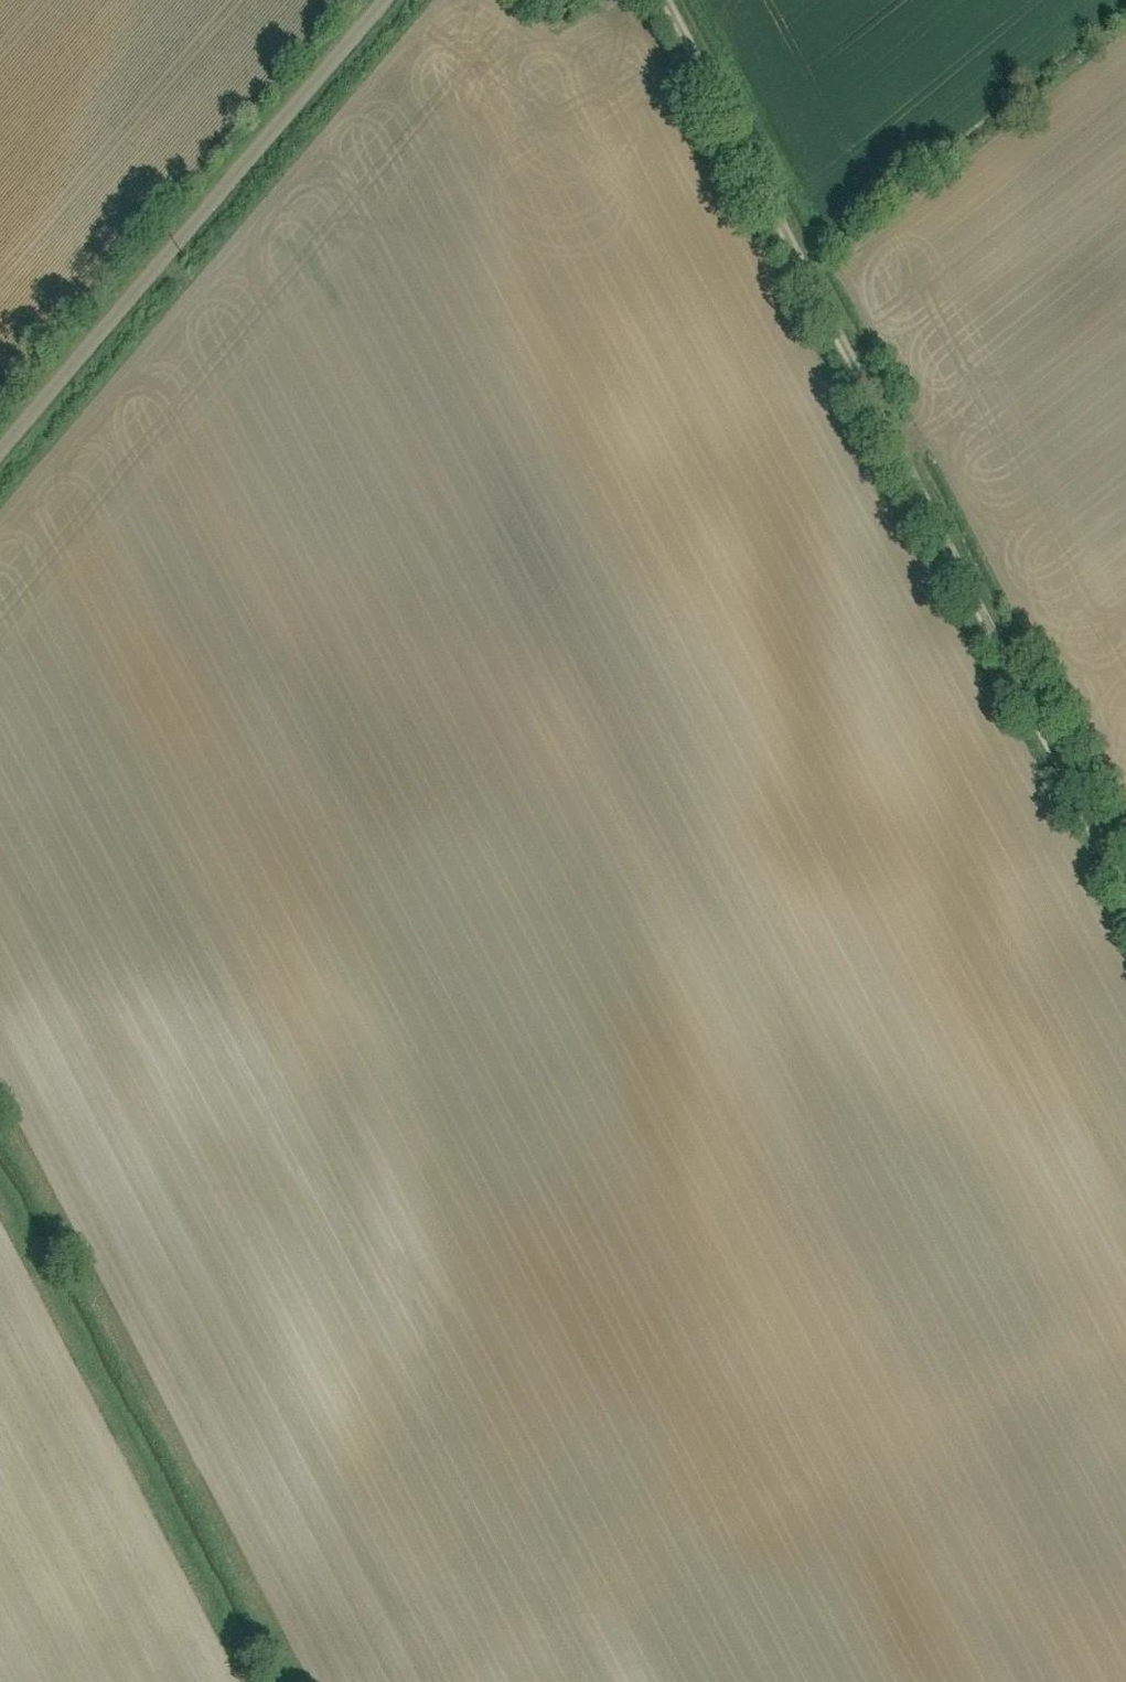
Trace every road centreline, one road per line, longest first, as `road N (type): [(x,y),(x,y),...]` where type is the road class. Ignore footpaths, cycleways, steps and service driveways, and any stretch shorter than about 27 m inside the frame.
road 1 (track): [(1125,894),(664,0)]
road 2 (unclassified): [(0,453),(389,0)]

